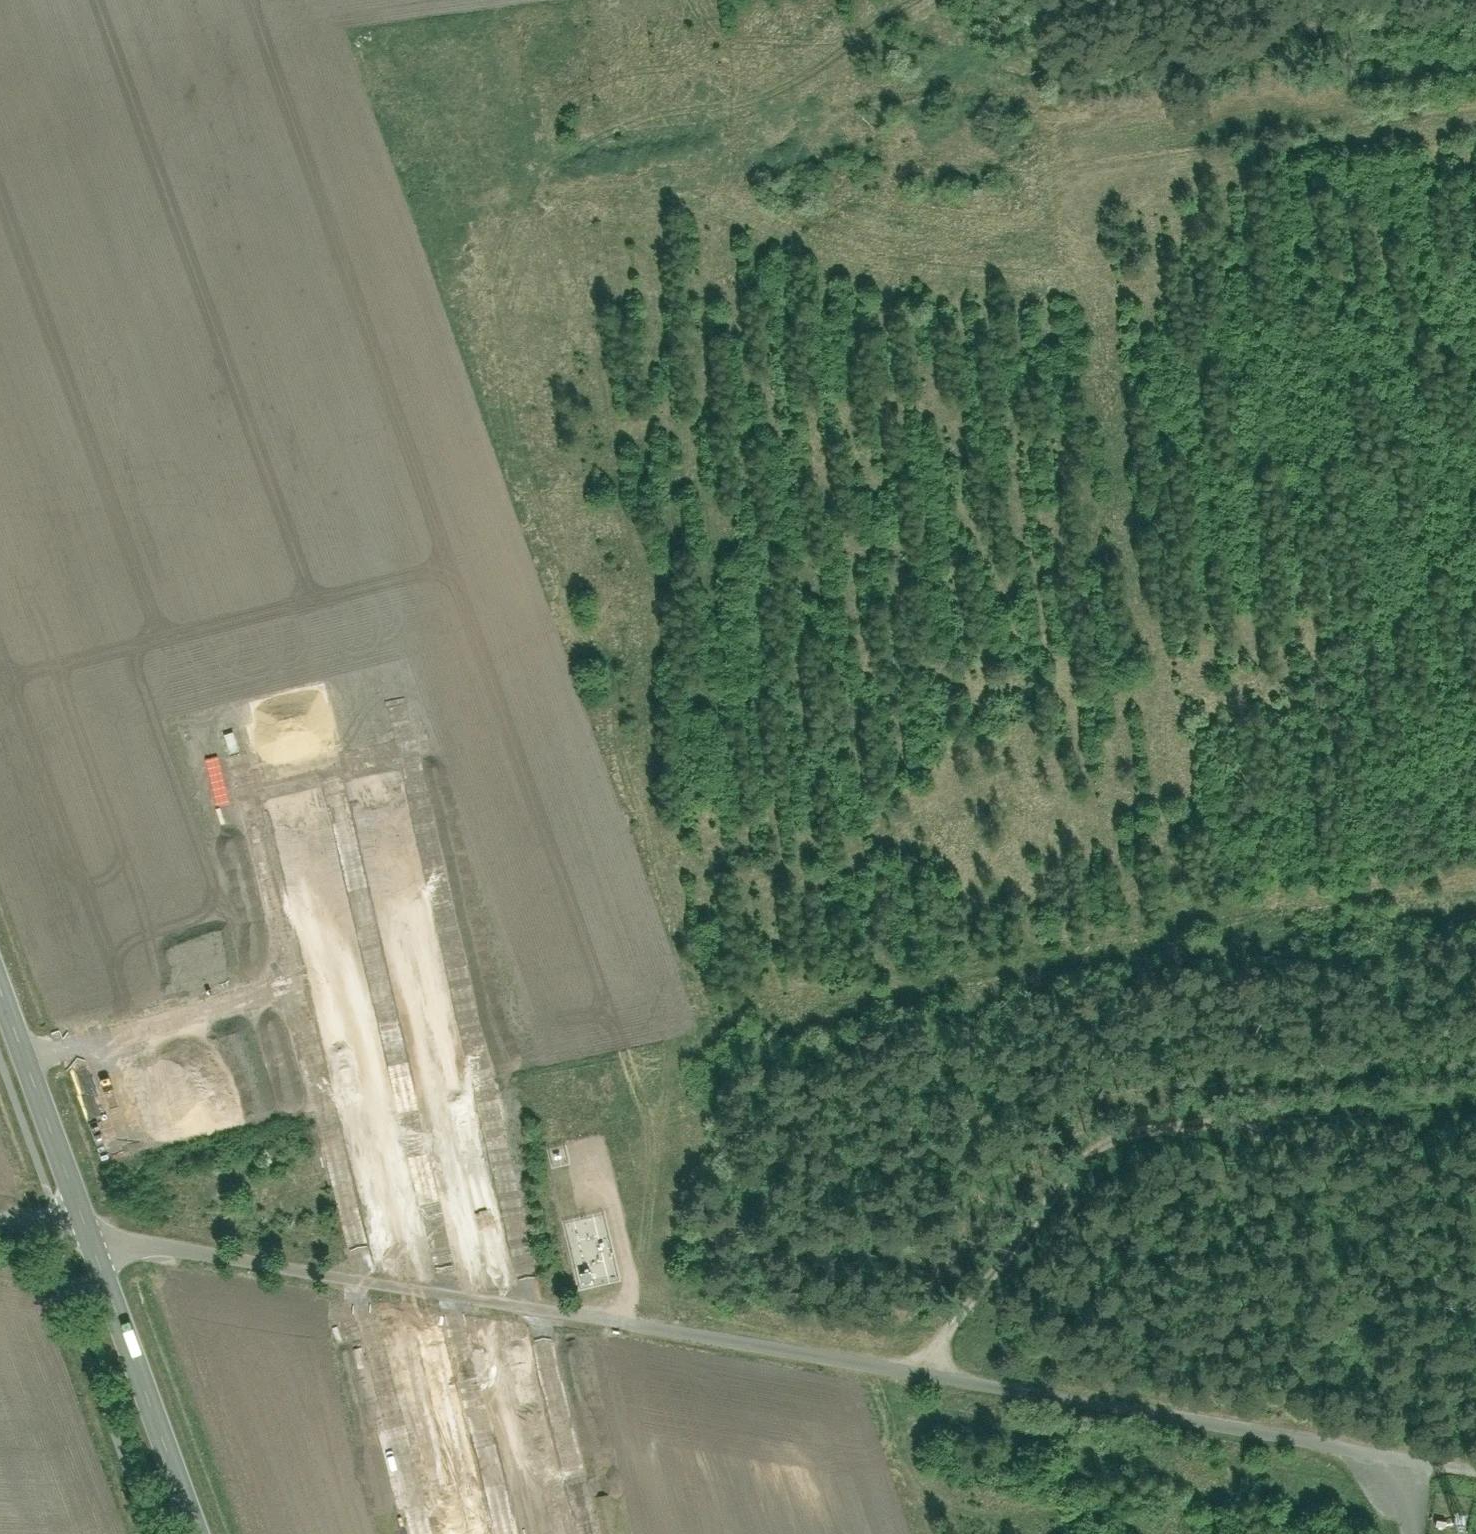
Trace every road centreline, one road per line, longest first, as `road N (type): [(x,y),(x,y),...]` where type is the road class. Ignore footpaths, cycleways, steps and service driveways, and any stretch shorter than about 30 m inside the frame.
road 1 (track): [(920,1377),(1076,1147),(1108,1128),(1159,1115),(1475,1098)]
road 2 (tertiary): [(199,1533),(85,1217)]
road 3 (tertiary): [(85,1217),(0,988)]

